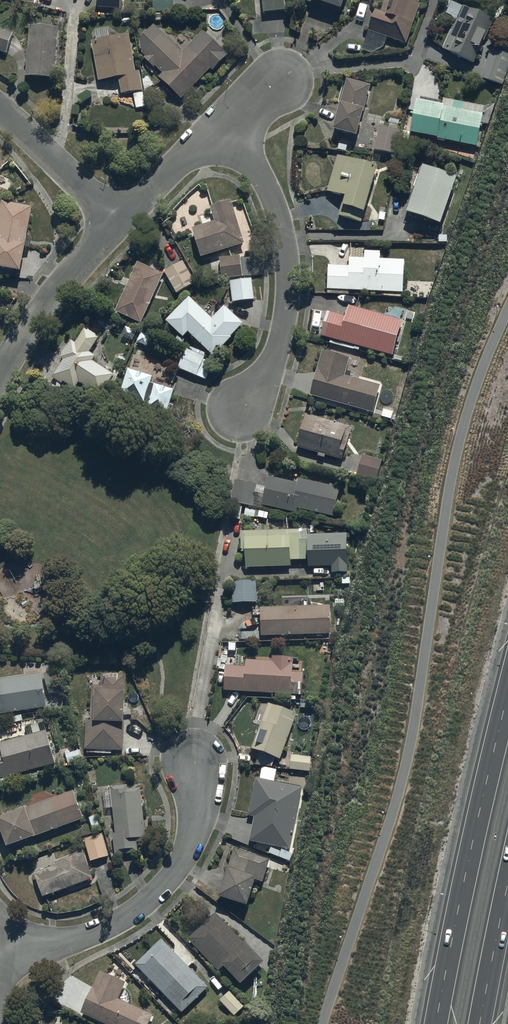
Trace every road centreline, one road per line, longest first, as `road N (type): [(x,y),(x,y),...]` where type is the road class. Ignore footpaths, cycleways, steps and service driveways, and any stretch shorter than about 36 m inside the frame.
road 1 (motorway): [(436,1023),(507,692)]
road 2 (residential): [(0,950),(98,932),(148,900),(189,847),(198,799),(195,757)]
road 3 (residential): [(220,123),(265,181),(288,270),(275,359),(241,408)]
road 4 (residential): [(0,373),(60,286),(120,220)]
road 5 (residential): [(120,220),(0,109)]
road 6 (motorway): [(507,881),(480,1023)]
road 7 (residential): [(120,220),(220,123)]

